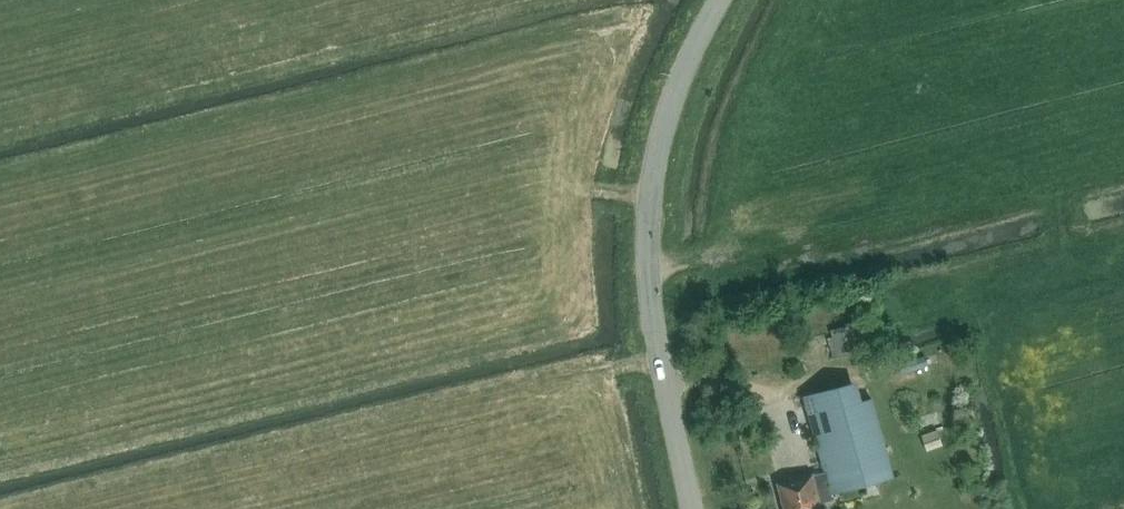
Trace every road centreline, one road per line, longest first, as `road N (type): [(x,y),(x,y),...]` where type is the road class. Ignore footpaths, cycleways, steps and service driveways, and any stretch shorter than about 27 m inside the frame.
road 1 (tertiary): [(693,508),(650,296),(648,212),(670,110),(718,0)]

